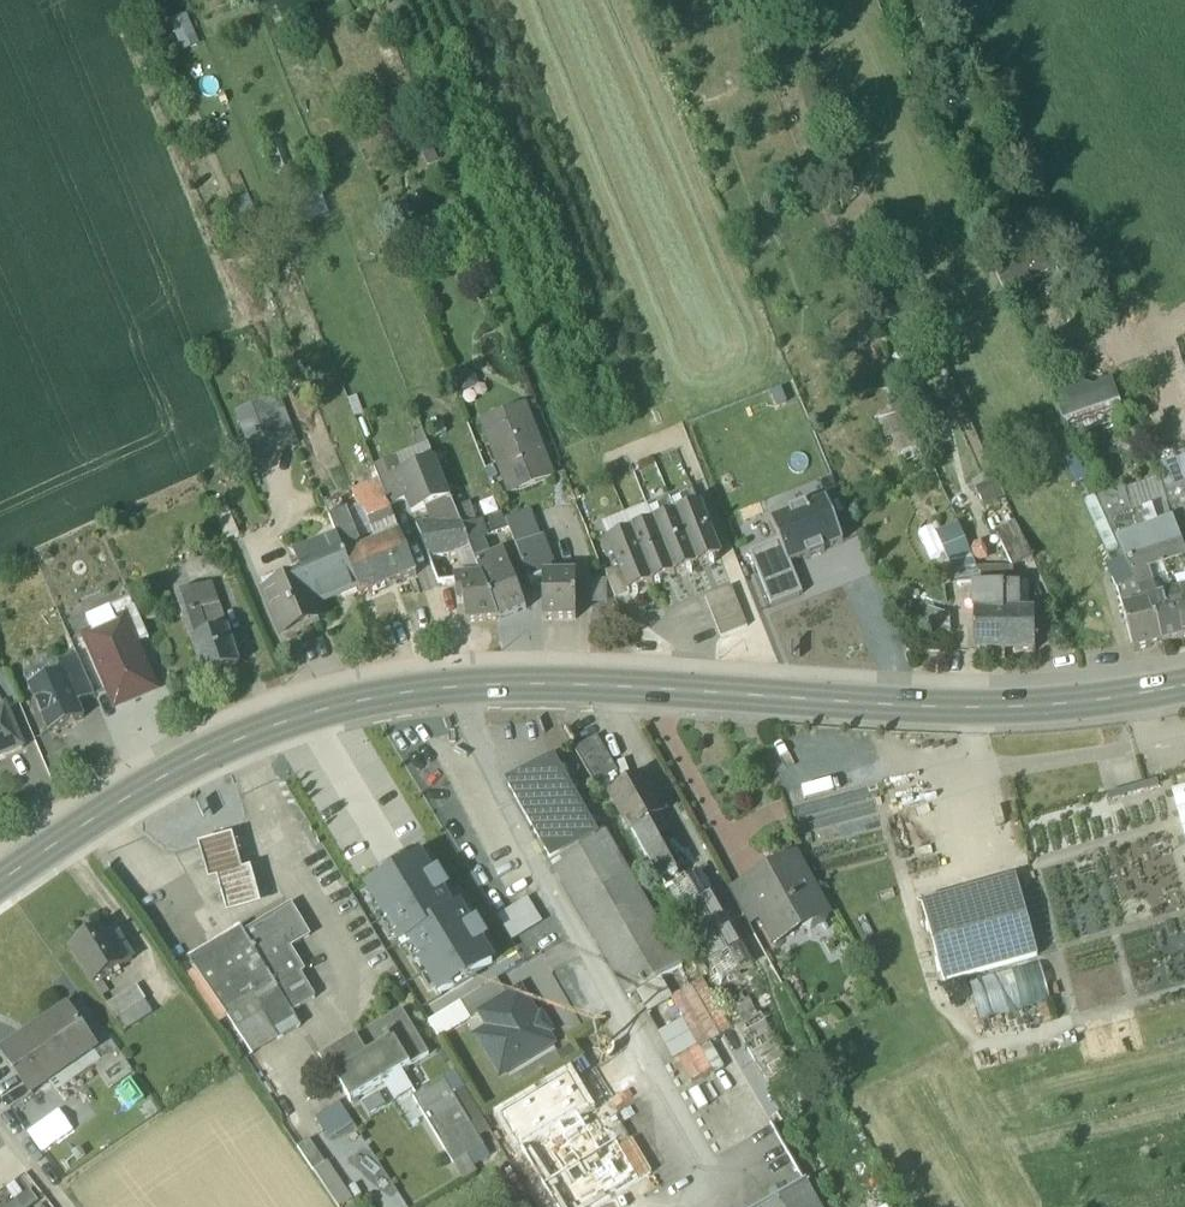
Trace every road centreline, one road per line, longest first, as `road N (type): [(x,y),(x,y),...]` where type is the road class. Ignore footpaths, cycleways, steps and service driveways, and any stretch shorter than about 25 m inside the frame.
road 1 (primary): [(0,884),(148,787),(246,736),(399,695),(544,686),(966,710),(1184,688)]

